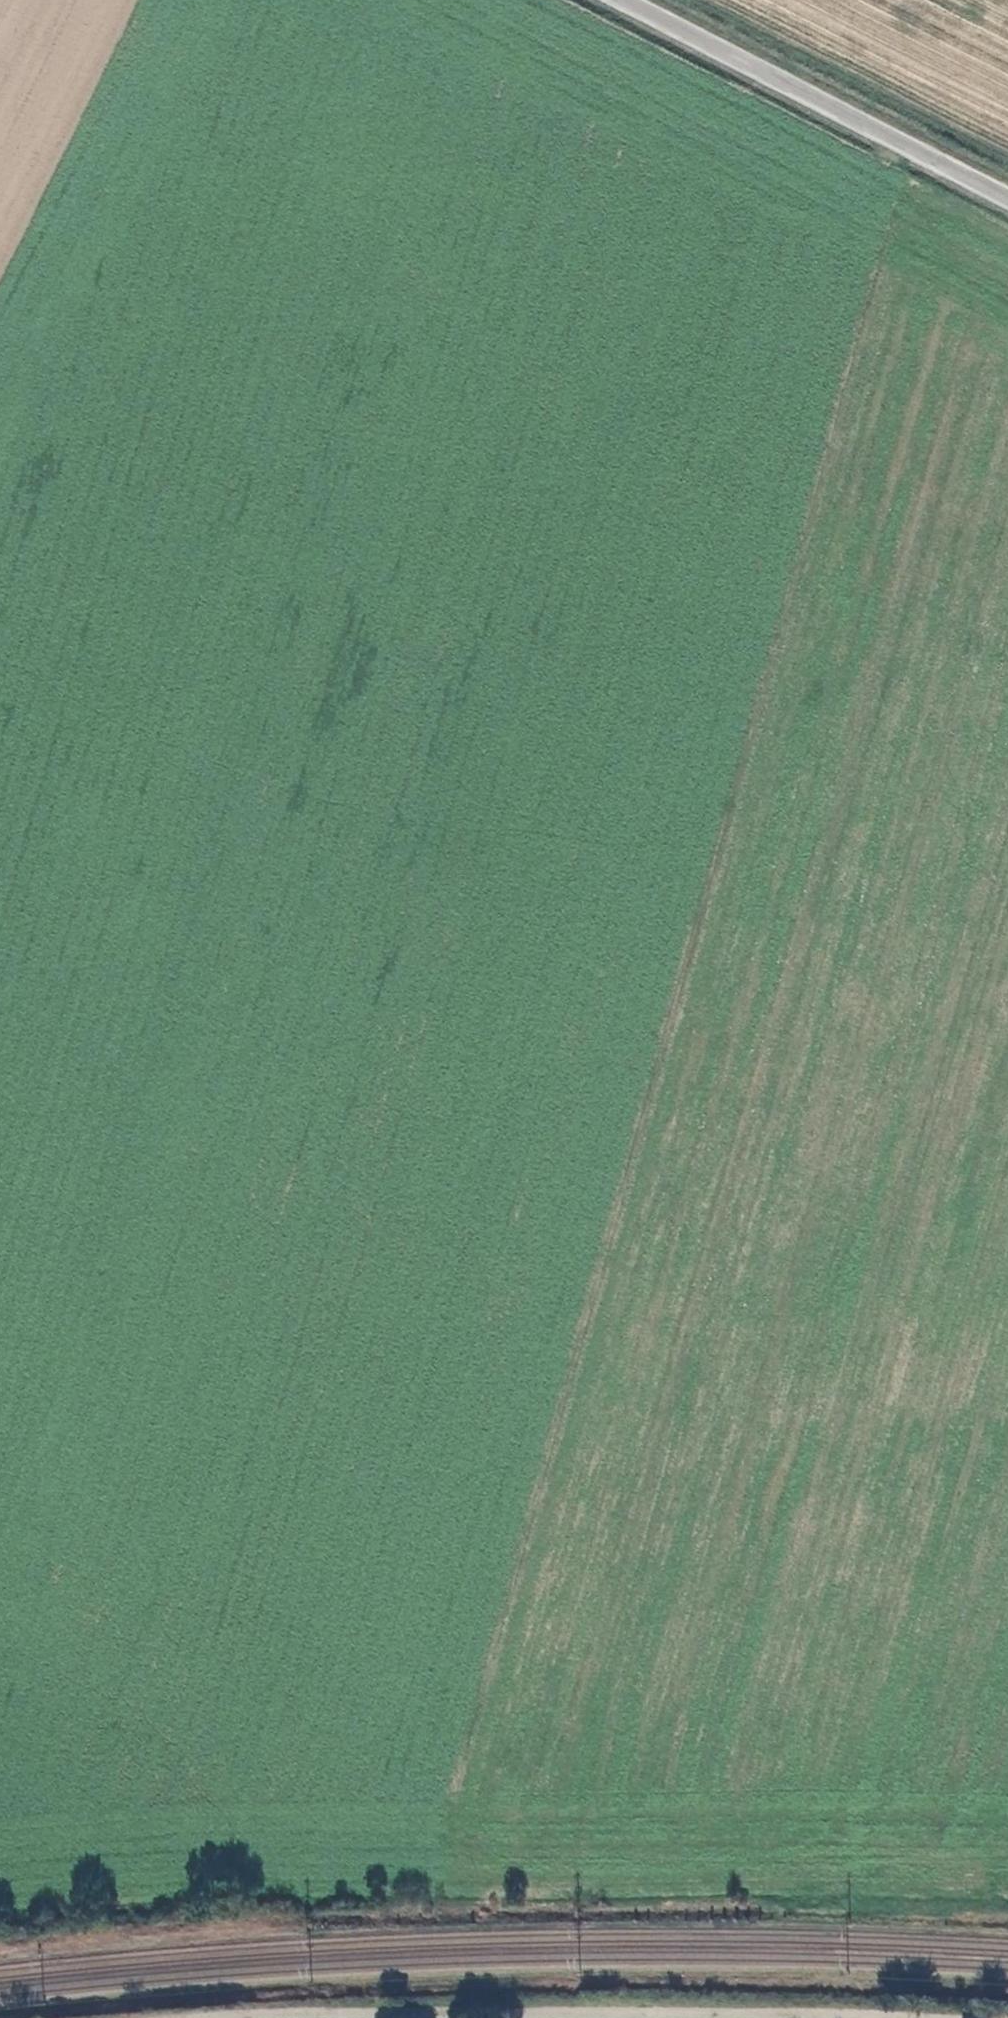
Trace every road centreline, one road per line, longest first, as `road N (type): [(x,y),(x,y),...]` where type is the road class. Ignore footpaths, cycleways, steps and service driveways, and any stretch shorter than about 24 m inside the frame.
road 1 (track): [(200,2017),(770,2017)]
road 2 (tertiary): [(1007,193),(628,0)]

